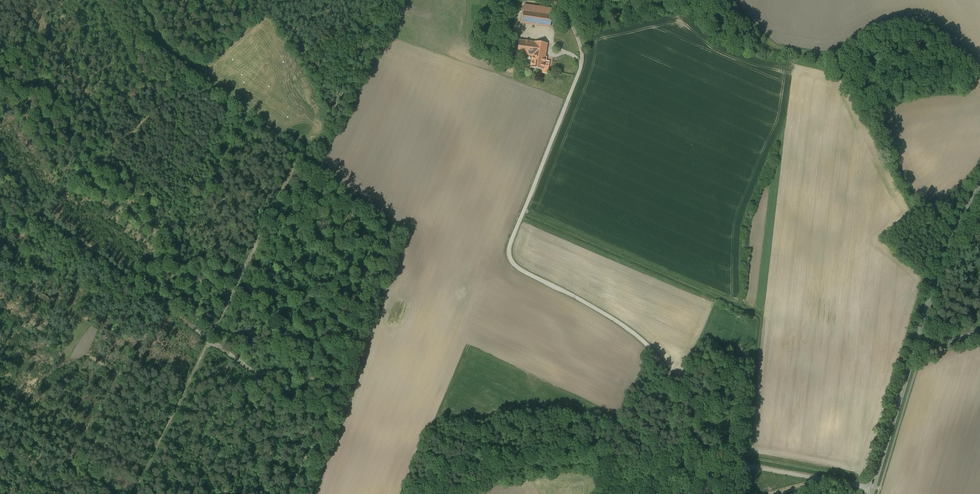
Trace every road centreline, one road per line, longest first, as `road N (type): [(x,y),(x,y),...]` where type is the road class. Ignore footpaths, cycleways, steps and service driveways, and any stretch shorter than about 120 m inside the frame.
road 1 (unclassified): [(872,489),(738,462),(623,458),(533,467),(468,493)]
road 2 (tertiary): [(979,189),(938,273),(872,489)]
road 3 (track): [(132,493),(208,336),(131,283)]

